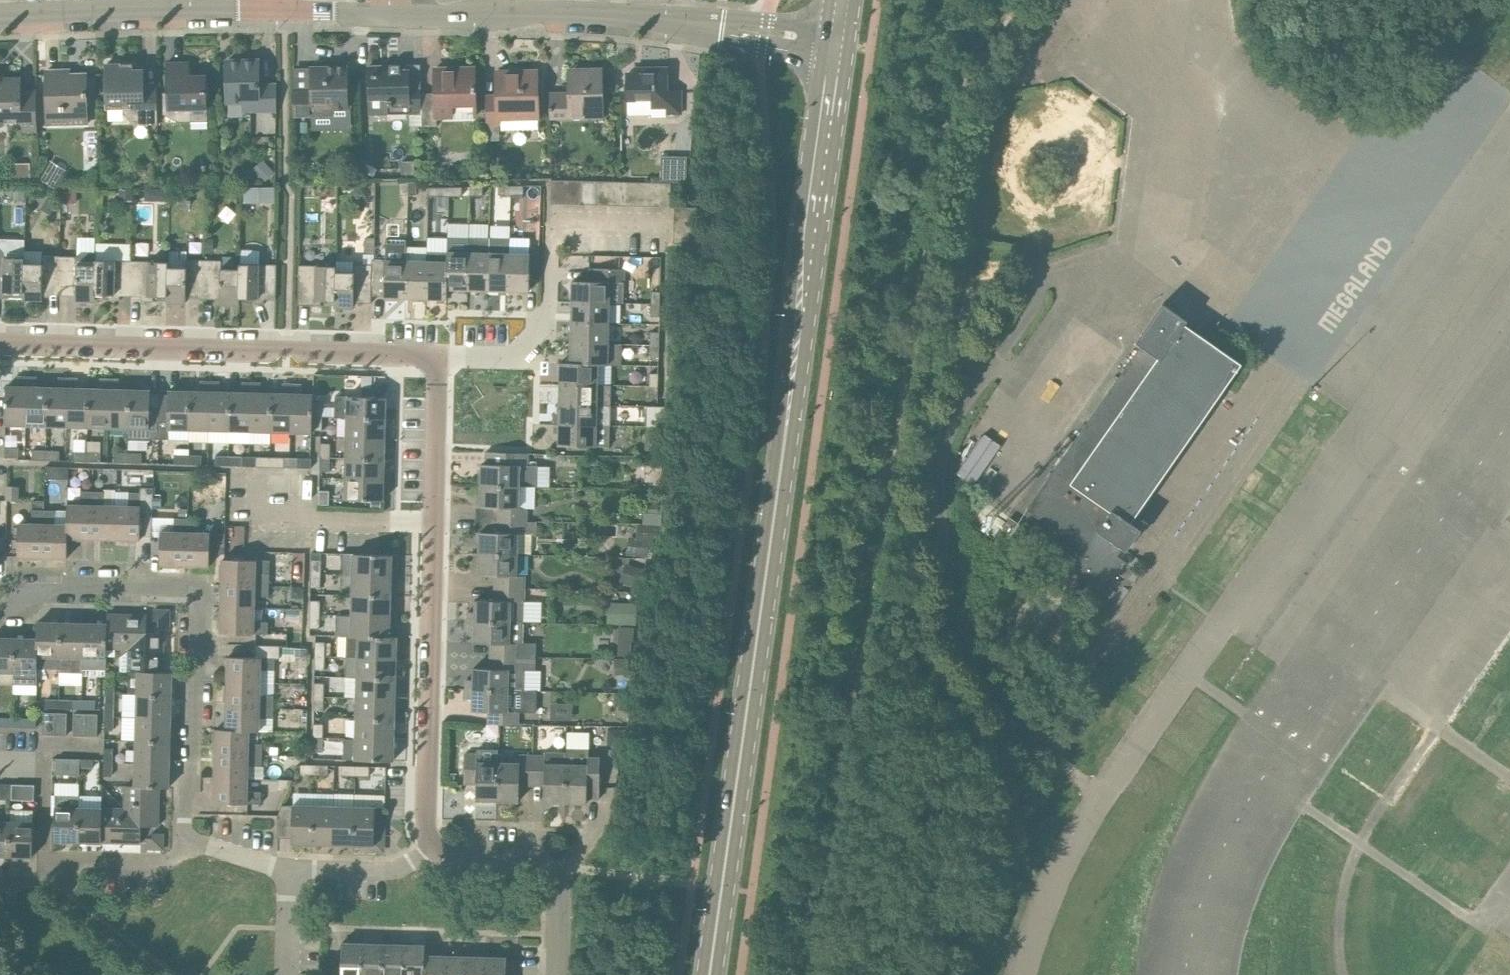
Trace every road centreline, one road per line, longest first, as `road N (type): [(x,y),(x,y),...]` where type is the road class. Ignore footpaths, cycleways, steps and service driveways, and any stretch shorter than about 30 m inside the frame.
road 1 (secondary): [(711,974),(837,43)]
road 2 (residential): [(191,847),(200,589),(47,587),(17,617),(0,617)]
road 3 (residential): [(435,385),(425,833),(433,849)]
road 4 (residential): [(274,10),(543,13),(729,26)]
road 5 (residential): [(0,348),(406,358),(427,368),(435,385)]
road 6 (residential): [(0,15),(274,10)]
road 7 (residential): [(435,385),(464,384),(549,324),(551,280)]
road 8 (residential): [(38,884),(60,861),(159,862),(191,847)]
road 9 (residential): [(291,871),(391,872),(433,849)]
road 10 (residential): [(433,849),(451,858),(551,868)]

